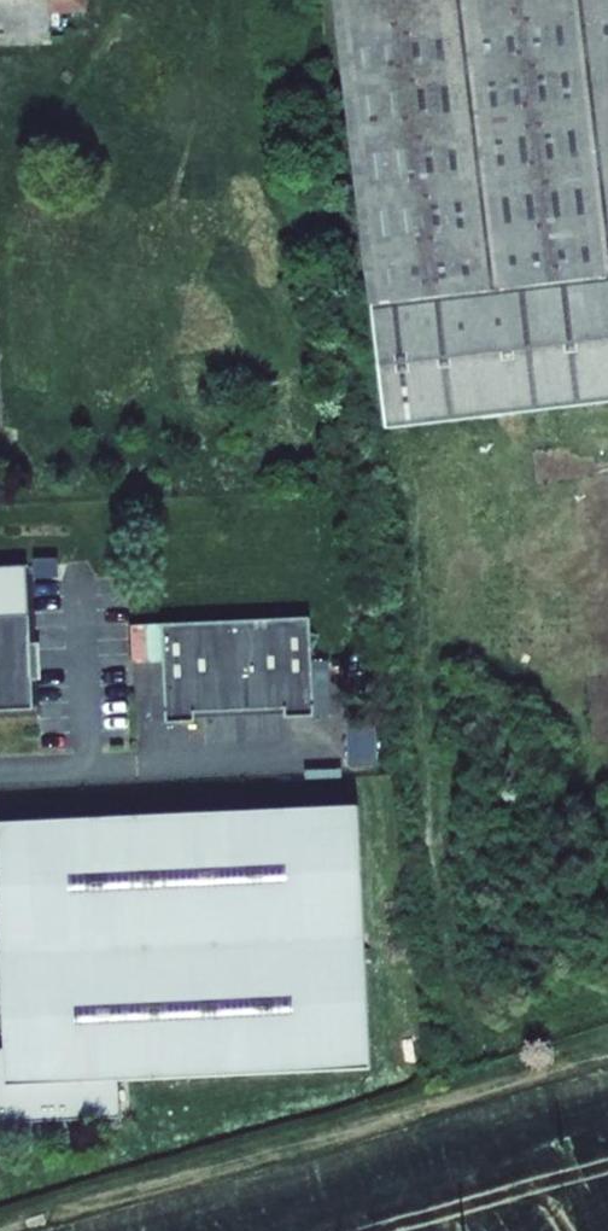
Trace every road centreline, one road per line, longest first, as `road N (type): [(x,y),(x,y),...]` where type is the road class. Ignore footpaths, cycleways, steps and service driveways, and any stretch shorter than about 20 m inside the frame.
road 1 (track): [(0,1225),(607,1057)]

